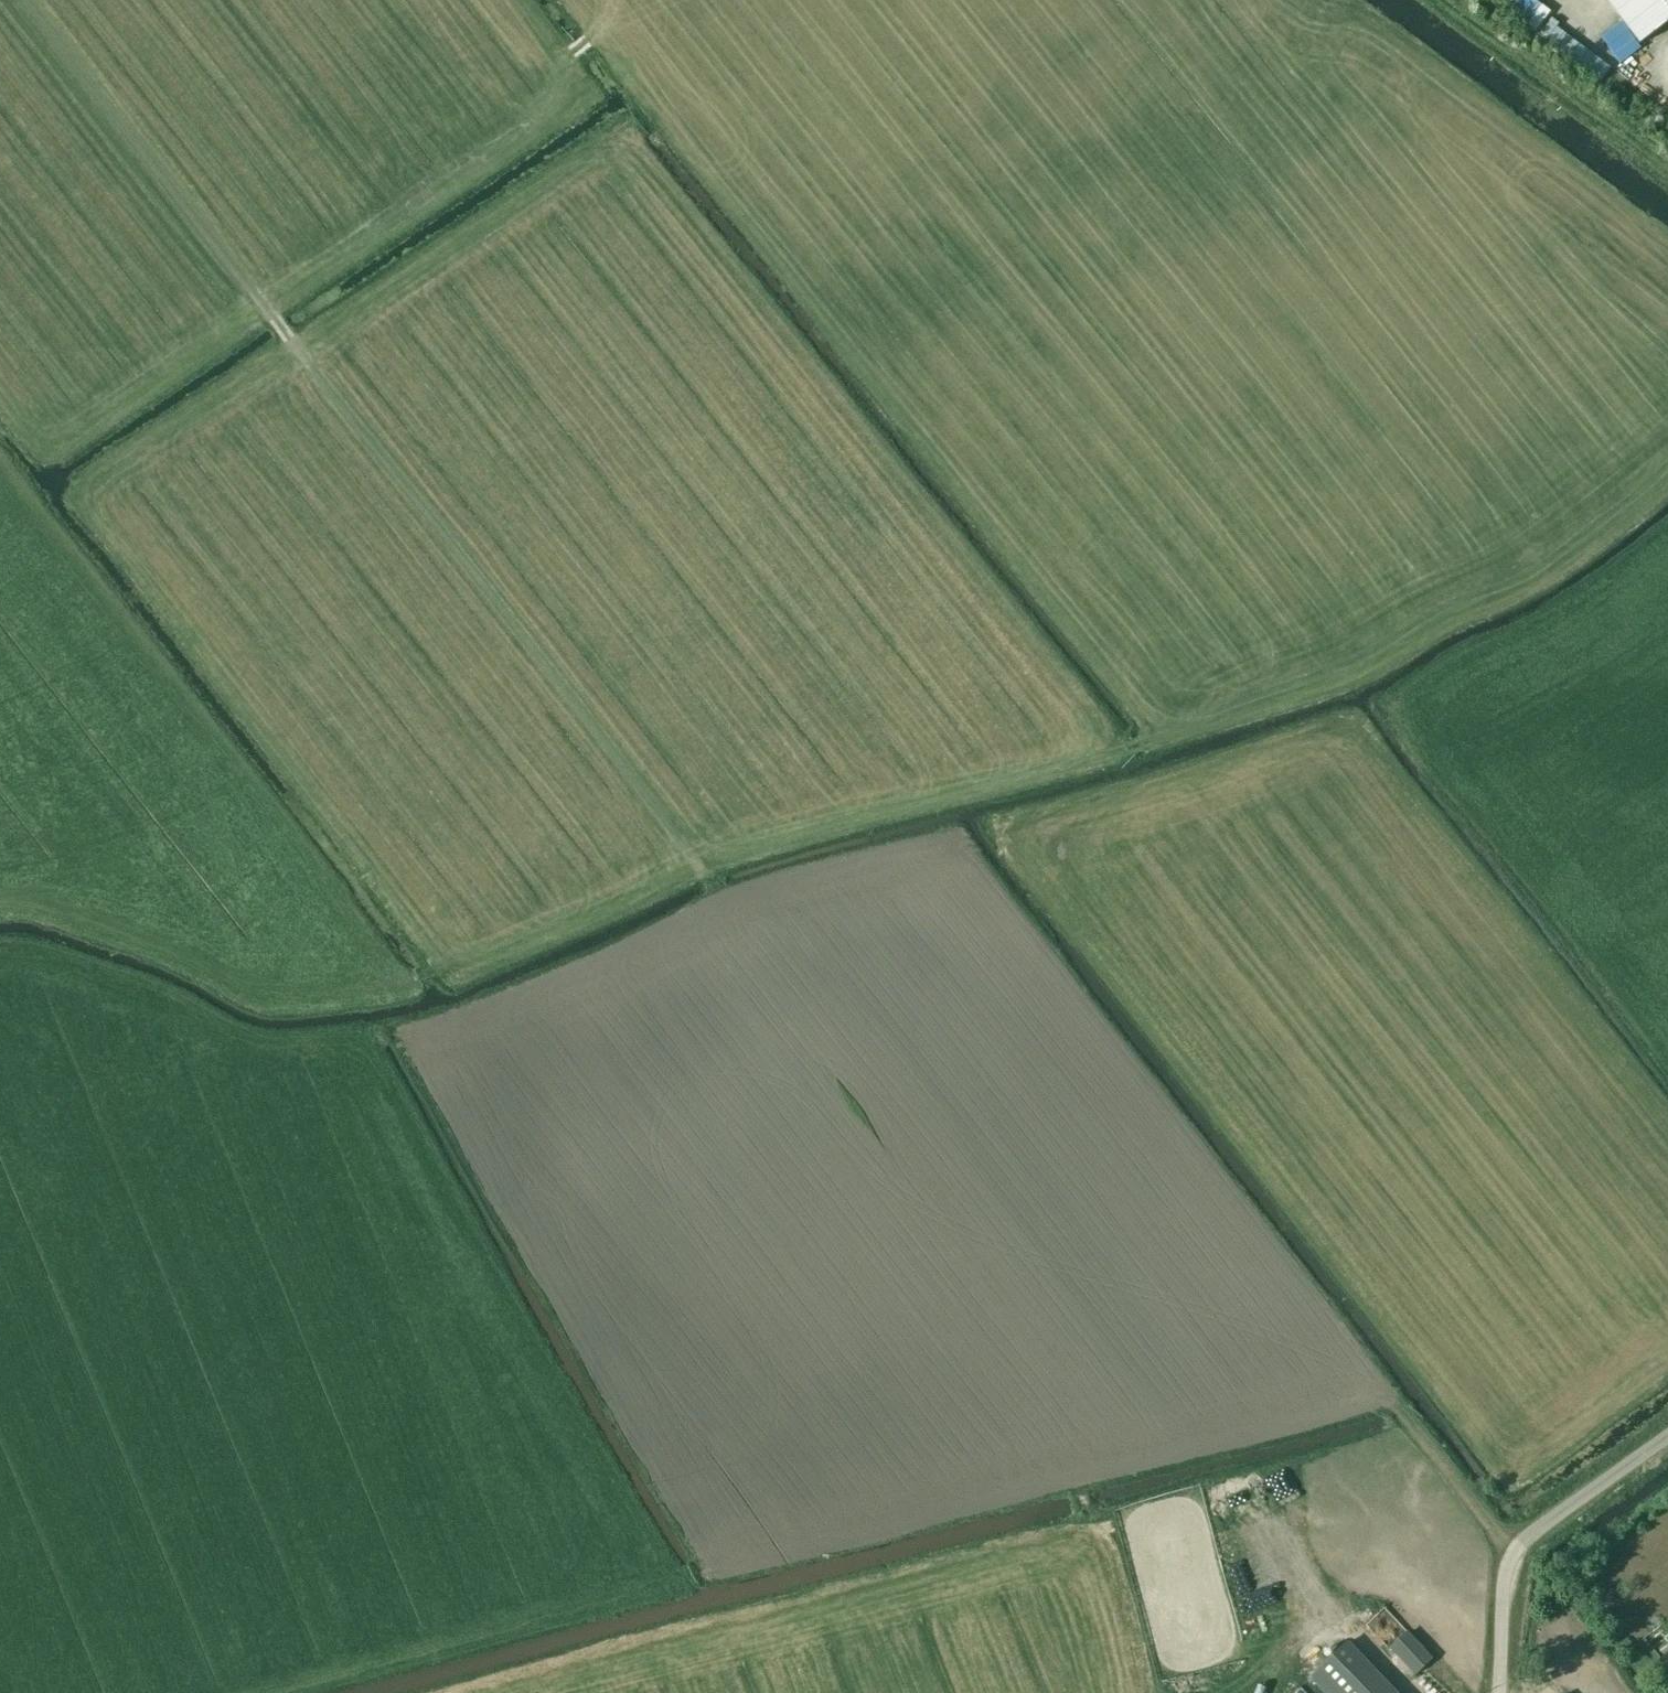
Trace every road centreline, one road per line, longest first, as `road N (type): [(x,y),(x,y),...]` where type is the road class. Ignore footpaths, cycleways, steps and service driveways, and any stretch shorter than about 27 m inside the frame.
road 1 (unclassified): [(1522,1542),(1667,1435)]

